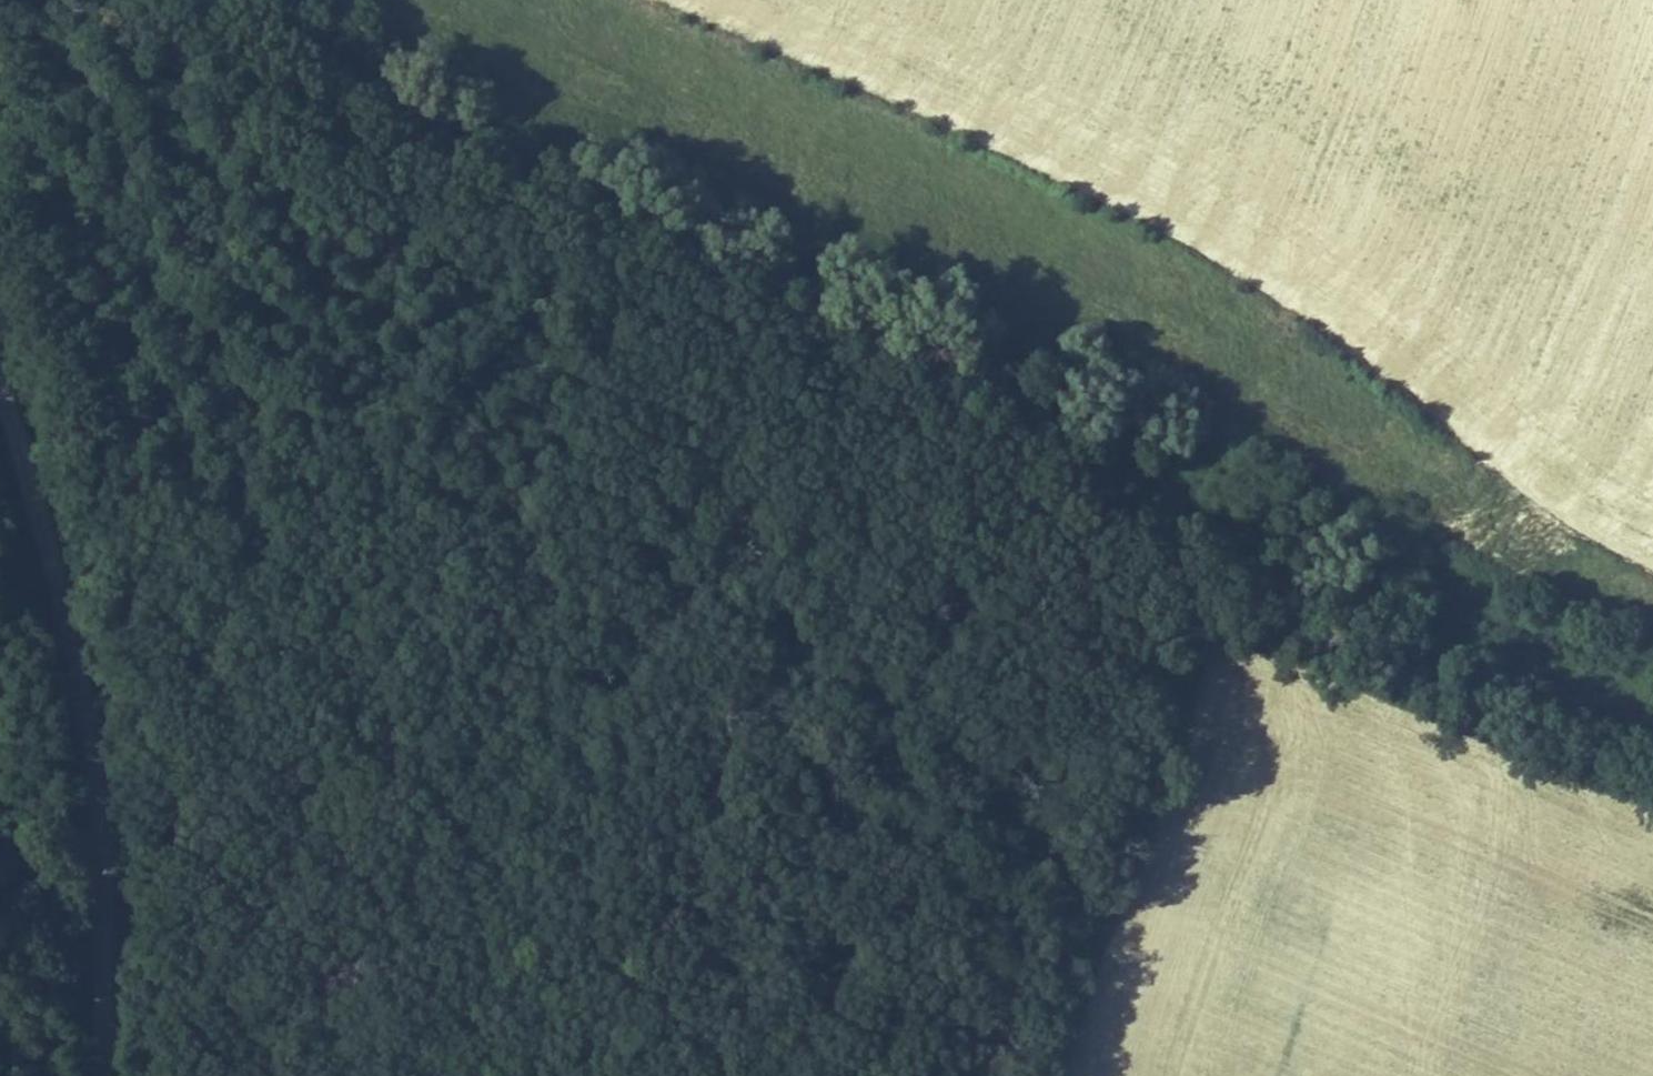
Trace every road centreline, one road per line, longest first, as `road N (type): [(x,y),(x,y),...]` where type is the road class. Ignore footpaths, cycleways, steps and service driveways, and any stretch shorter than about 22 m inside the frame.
road 1 (tertiary): [(0,378),(71,653),(96,798),(104,907),(101,1075)]

